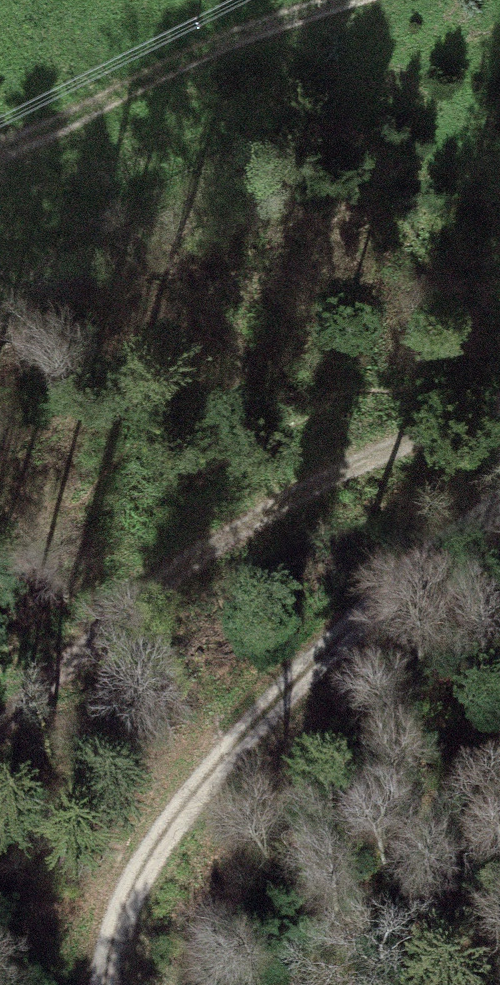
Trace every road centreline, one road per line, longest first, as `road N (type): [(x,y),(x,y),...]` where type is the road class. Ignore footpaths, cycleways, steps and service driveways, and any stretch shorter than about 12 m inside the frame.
road 1 (track): [(499,496),(287,689),(172,837),(131,954),(129,984)]
road 2 (track): [(499,408),(356,470),(206,549),(0,726)]
road 3 (track): [(336,0),(212,47),(0,152)]

